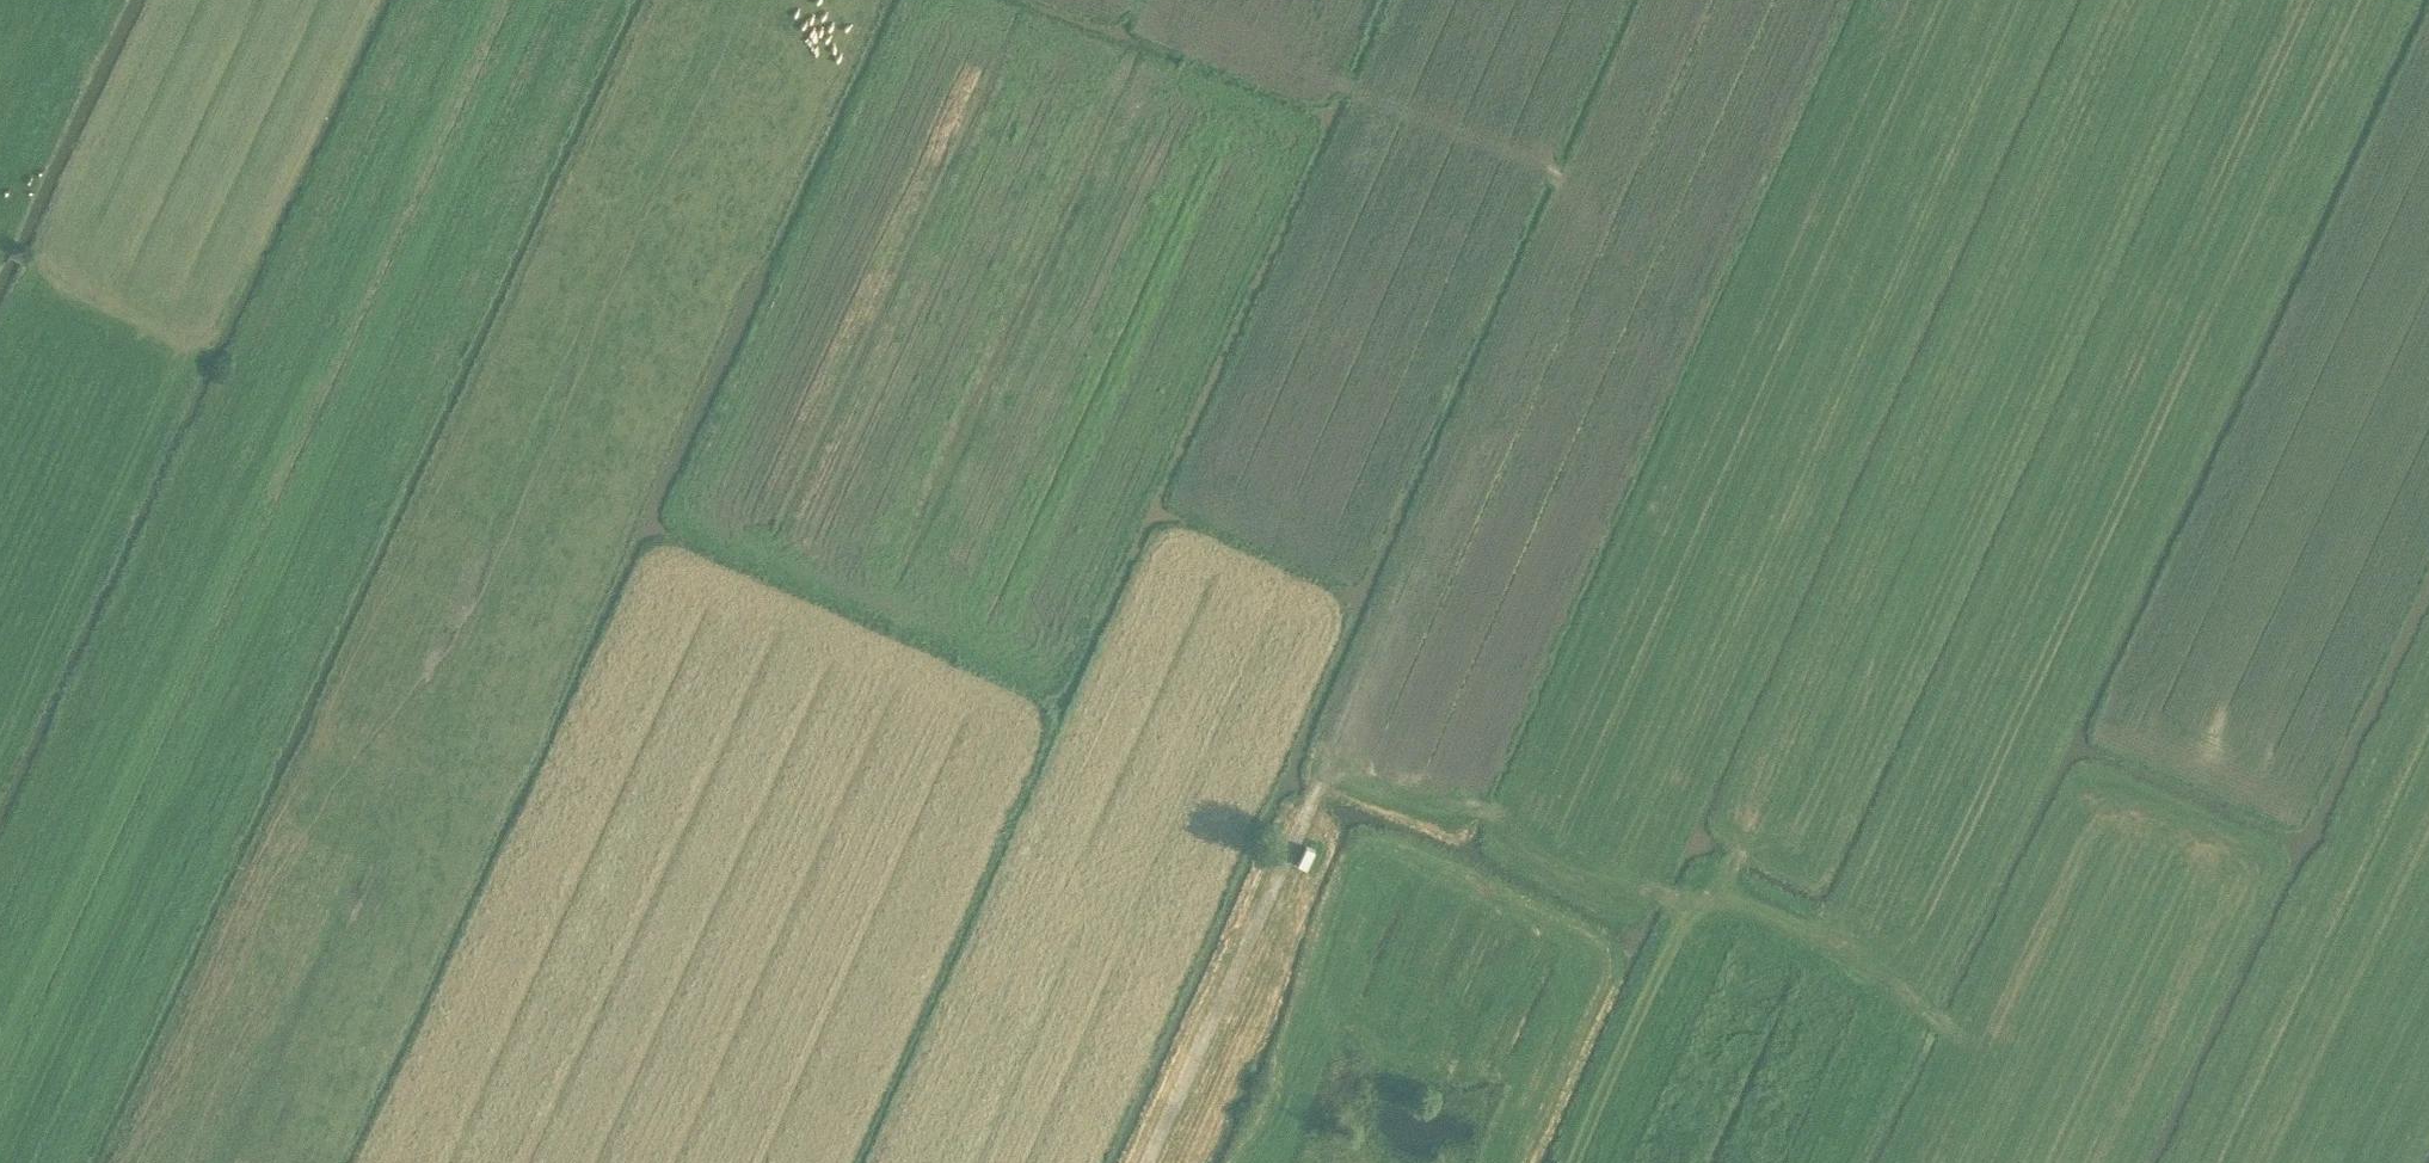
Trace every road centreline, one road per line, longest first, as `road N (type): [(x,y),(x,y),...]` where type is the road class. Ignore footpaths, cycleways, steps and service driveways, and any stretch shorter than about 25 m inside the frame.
road 1 (track): [(1151,1162),(1329,771),(1444,771),(1524,803),(1593,864),(1709,891)]

